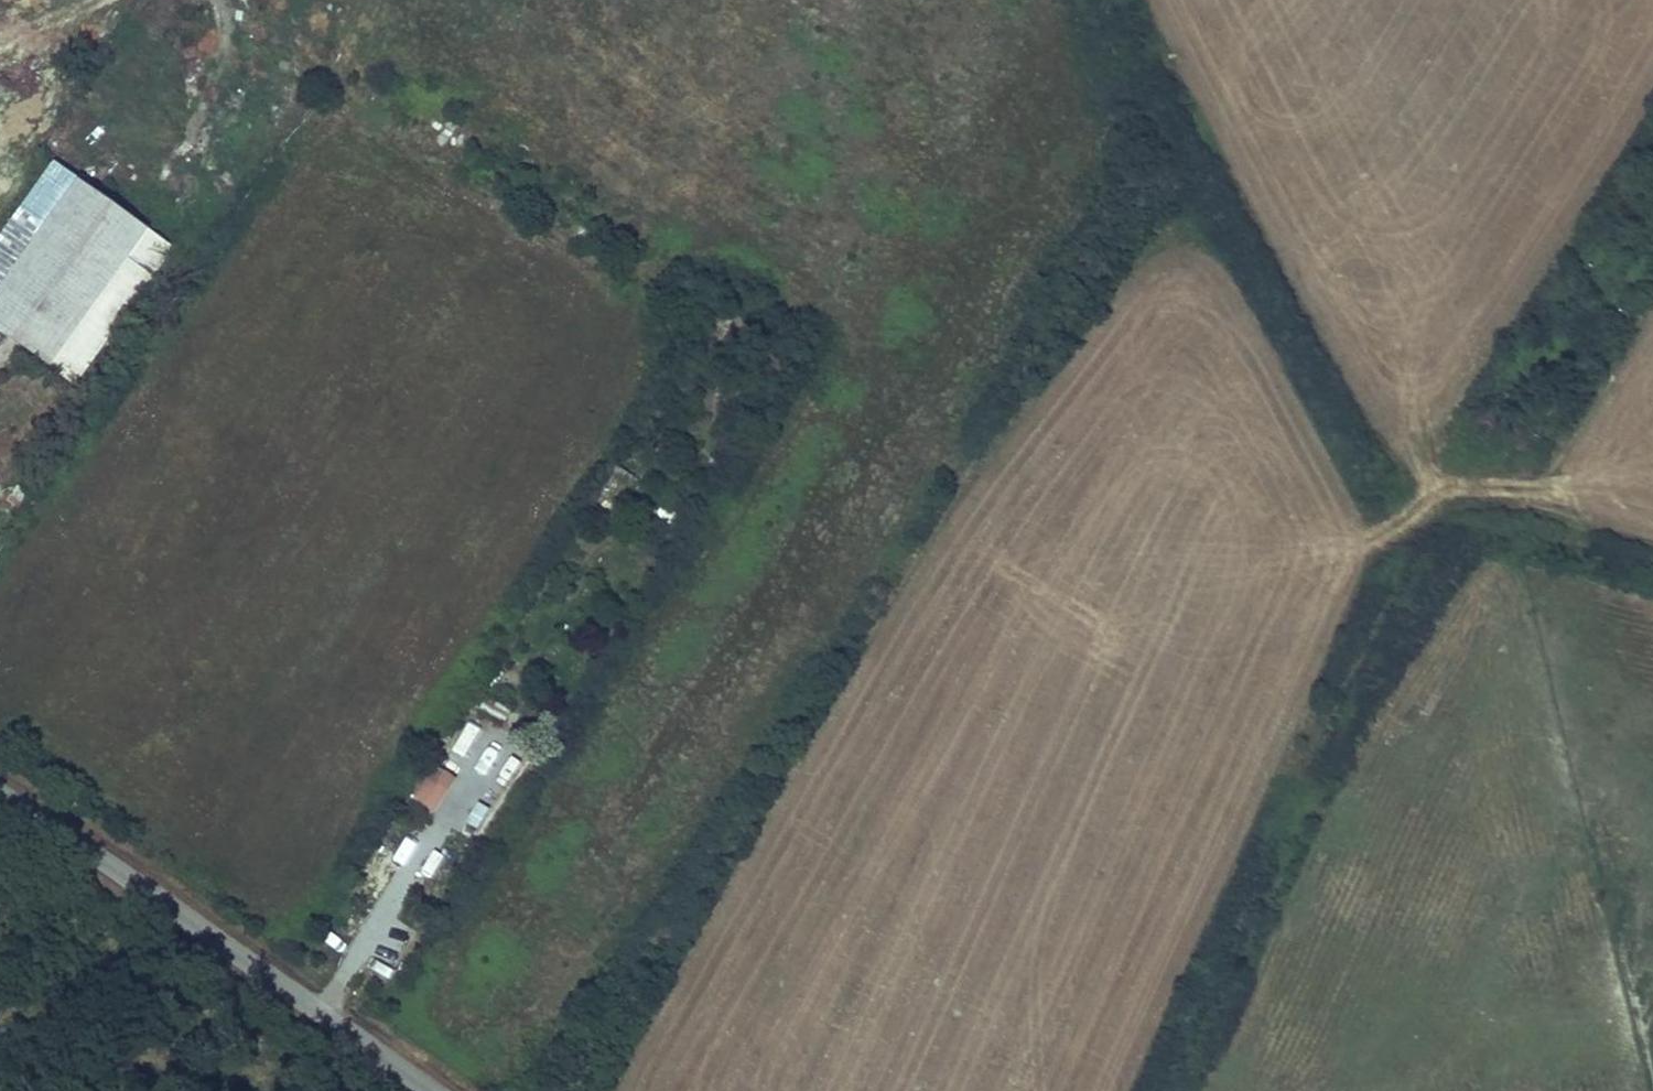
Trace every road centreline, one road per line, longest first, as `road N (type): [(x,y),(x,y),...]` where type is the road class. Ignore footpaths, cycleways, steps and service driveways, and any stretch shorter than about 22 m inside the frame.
road 1 (residential): [(0,788),(273,953),(460,1090)]

